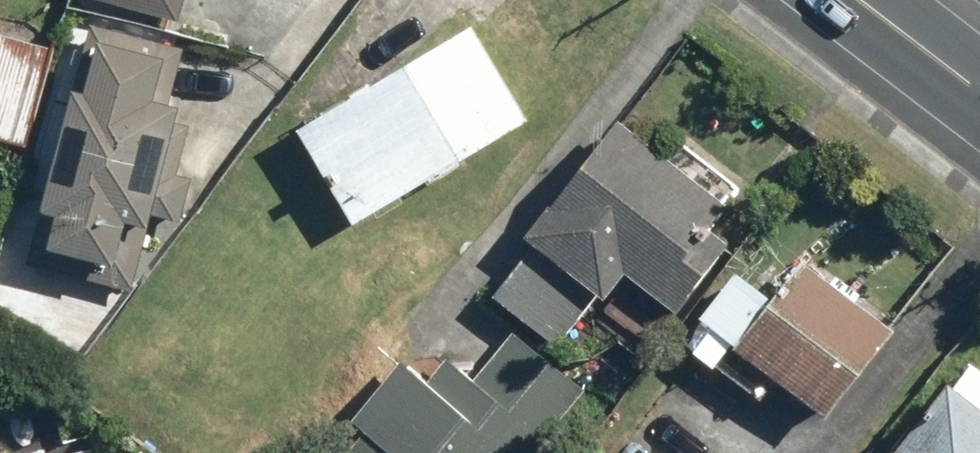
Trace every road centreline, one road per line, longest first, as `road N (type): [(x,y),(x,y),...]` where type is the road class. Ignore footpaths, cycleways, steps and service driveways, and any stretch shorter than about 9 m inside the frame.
road 1 (primary): [(979,103),(846,0)]

